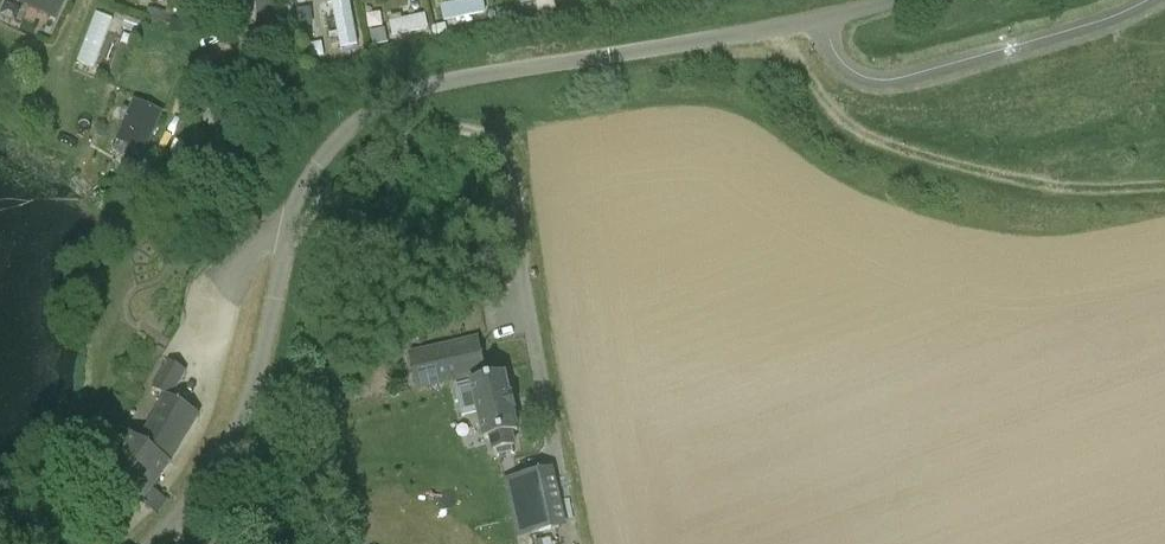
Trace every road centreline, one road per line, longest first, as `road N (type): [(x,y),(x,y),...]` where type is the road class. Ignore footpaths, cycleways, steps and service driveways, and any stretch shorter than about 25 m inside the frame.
road 1 (unclassified): [(145,543),(213,463),(248,404),(313,175),(346,130),(419,84),(822,17)]
road 2 (track): [(780,26),(834,116),(876,142),(1071,187),(1164,185)]

